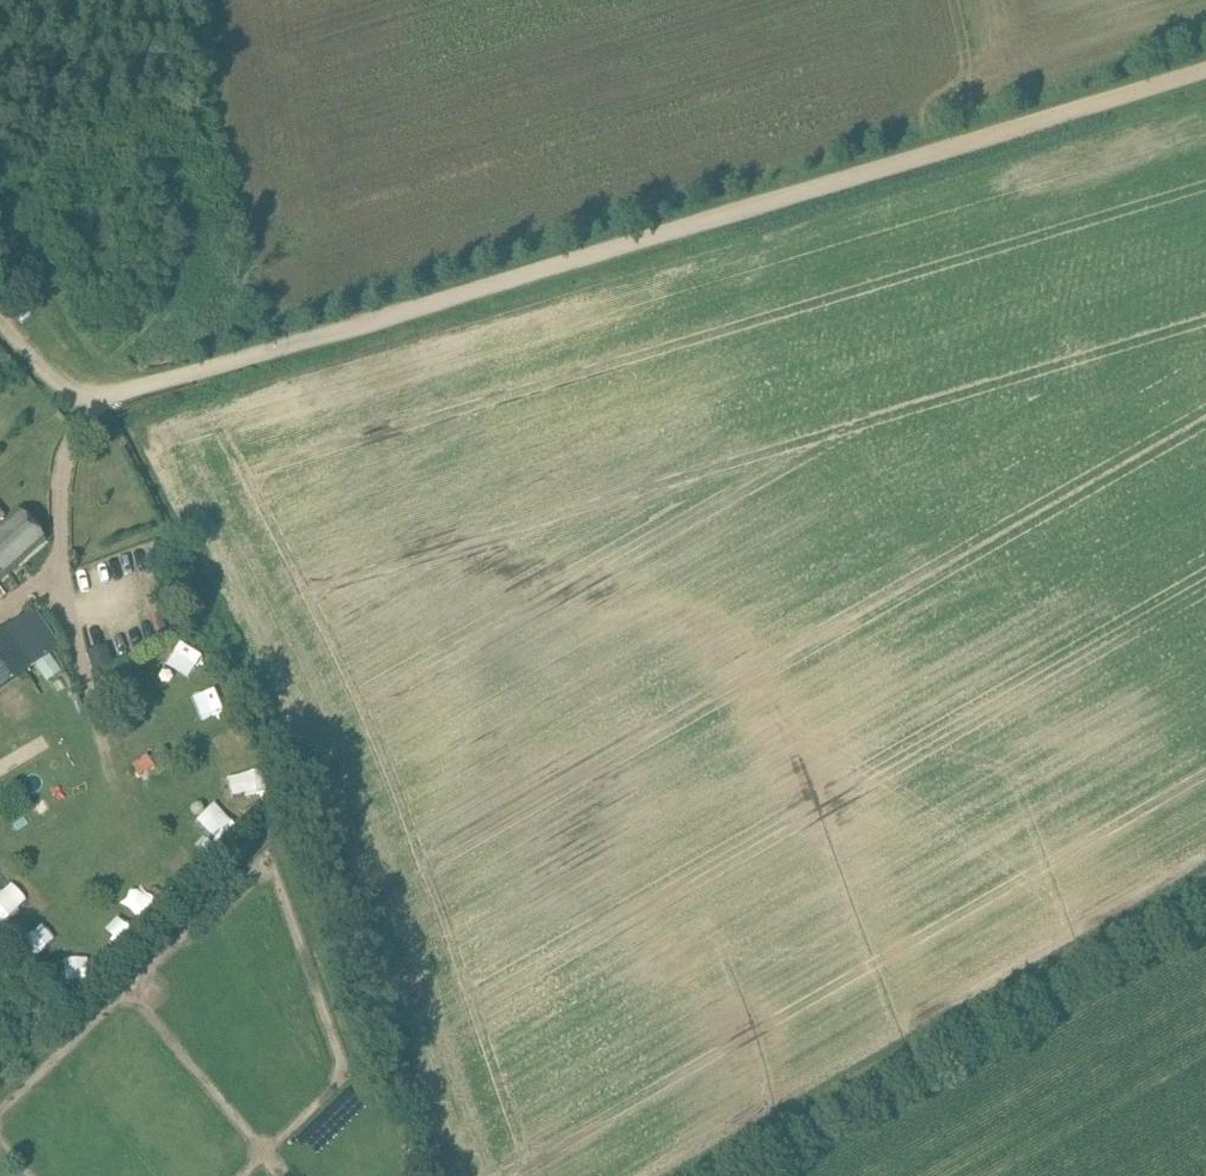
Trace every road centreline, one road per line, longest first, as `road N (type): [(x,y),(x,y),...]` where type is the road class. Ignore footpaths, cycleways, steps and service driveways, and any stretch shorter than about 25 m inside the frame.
road 1 (unclassified): [(718,1175),(1205,897)]

